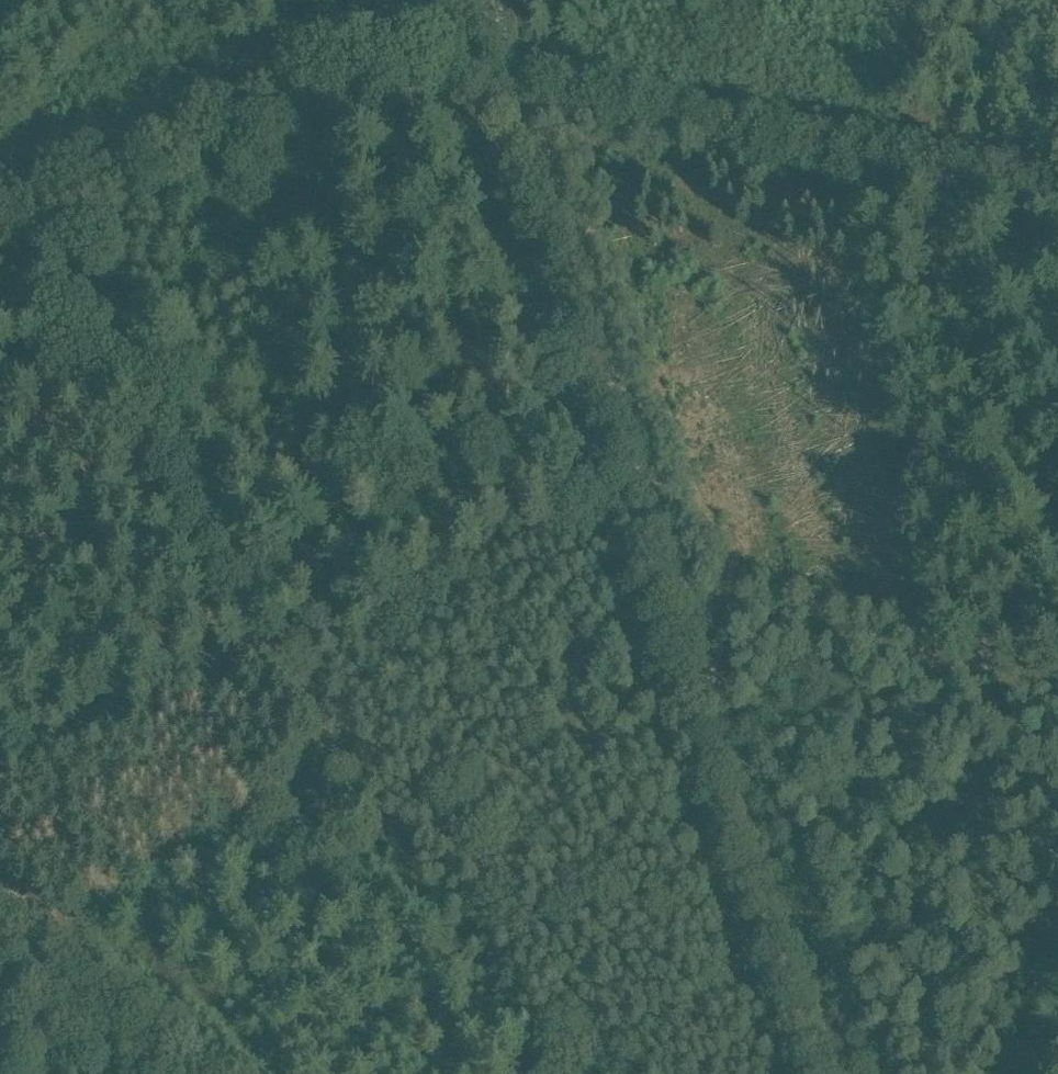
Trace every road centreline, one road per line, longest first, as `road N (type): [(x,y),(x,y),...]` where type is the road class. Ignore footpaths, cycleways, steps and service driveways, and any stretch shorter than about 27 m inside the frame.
road 1 (track): [(482,0),(831,1073)]
road 2 (track): [(521,113),(573,111),(1057,217)]
road 3 (track): [(0,200),(459,0)]
road 4 (track): [(680,610),(927,666)]
road 5 (track): [(0,940),(165,1073)]

